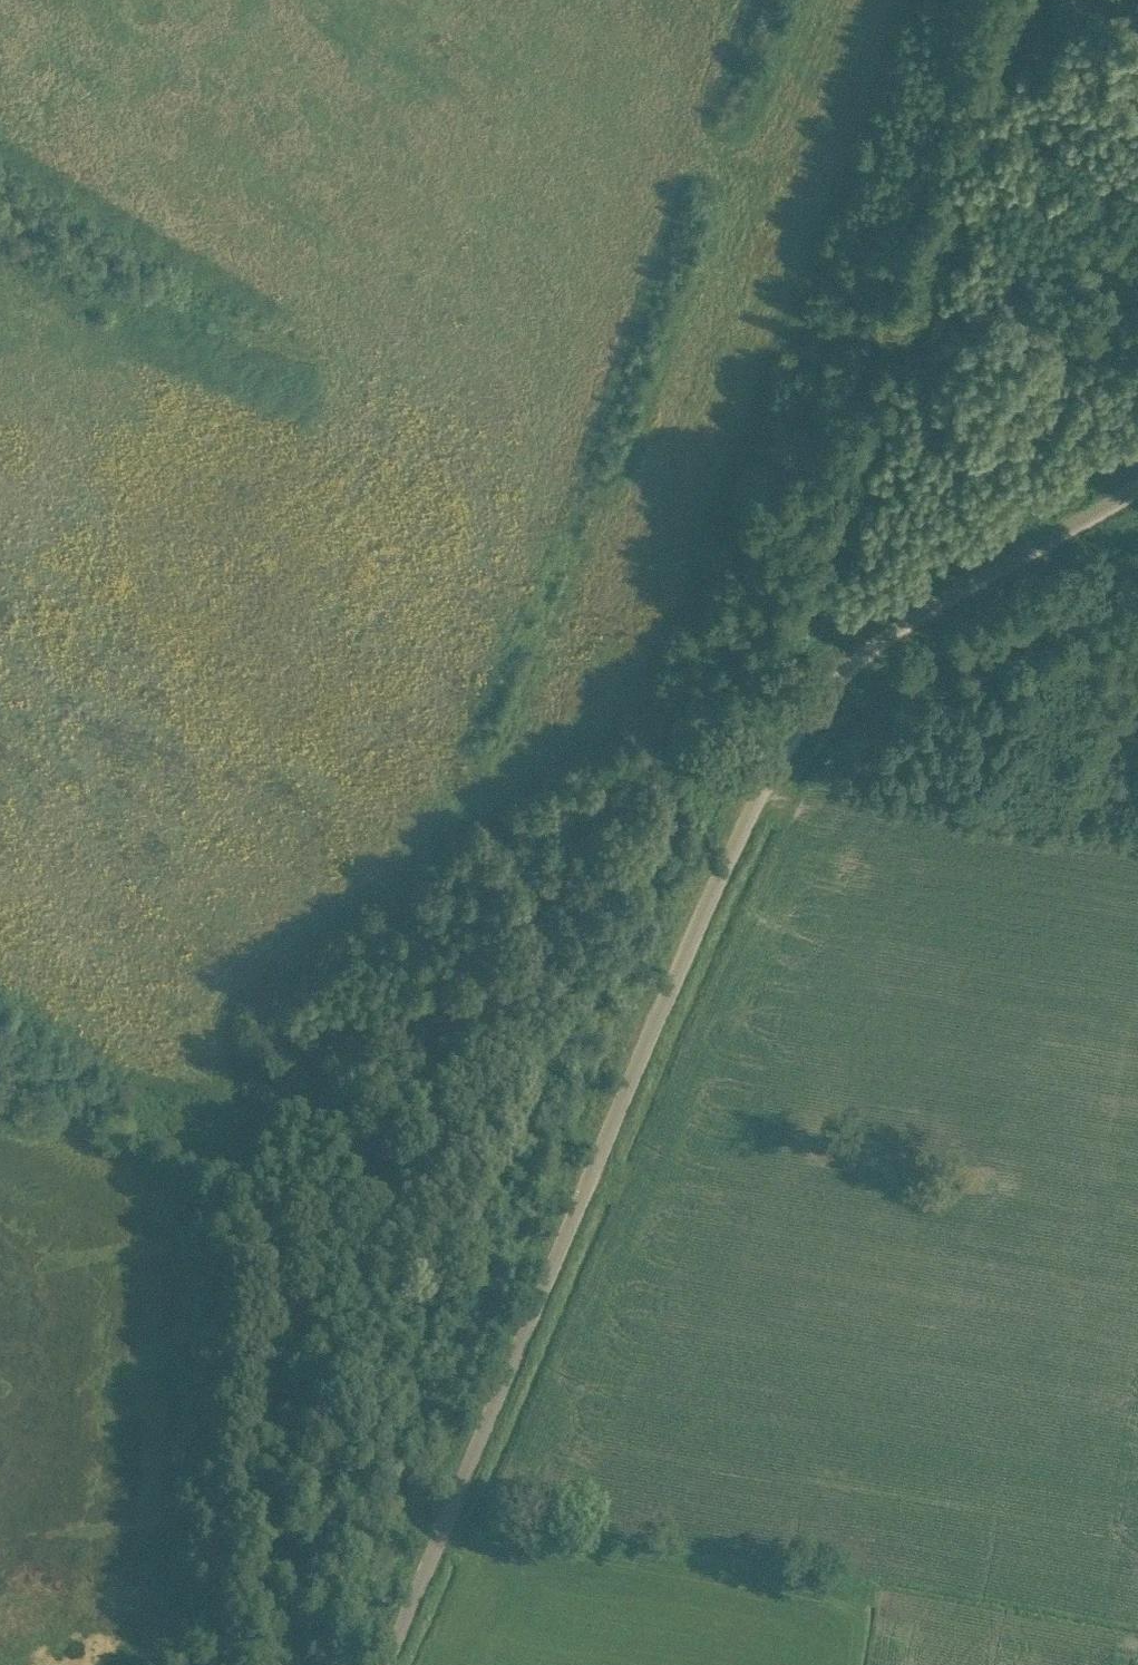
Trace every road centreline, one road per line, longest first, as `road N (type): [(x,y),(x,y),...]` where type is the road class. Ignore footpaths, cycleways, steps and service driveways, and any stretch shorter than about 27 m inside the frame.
road 1 (unclassified): [(385,1664),(690,937),(791,729),(891,629),(1137,486)]

